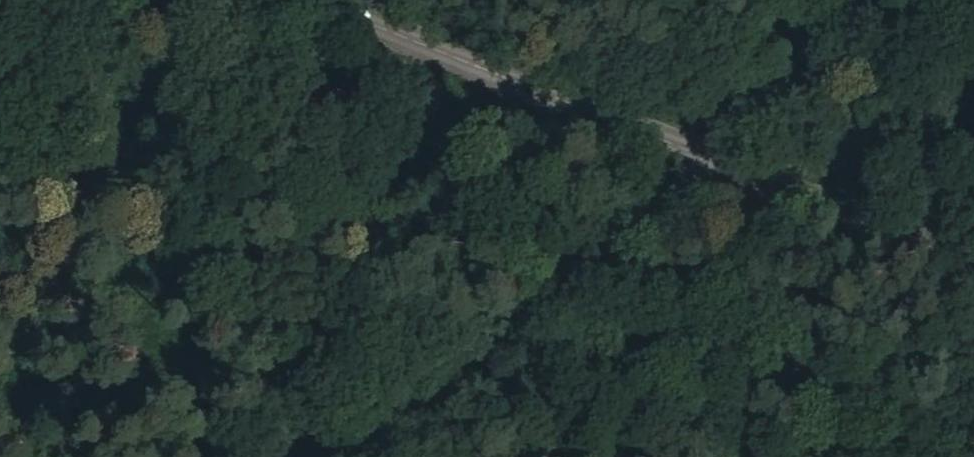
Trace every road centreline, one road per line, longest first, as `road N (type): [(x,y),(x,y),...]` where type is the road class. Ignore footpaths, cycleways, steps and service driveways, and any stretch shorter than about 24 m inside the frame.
road 1 (tertiary): [(973,282),(685,173),(288,0)]
road 2 (track): [(685,173),(356,456)]
road 3 (track): [(823,456),(685,173)]
road 4 (track): [(884,0),(685,173)]

